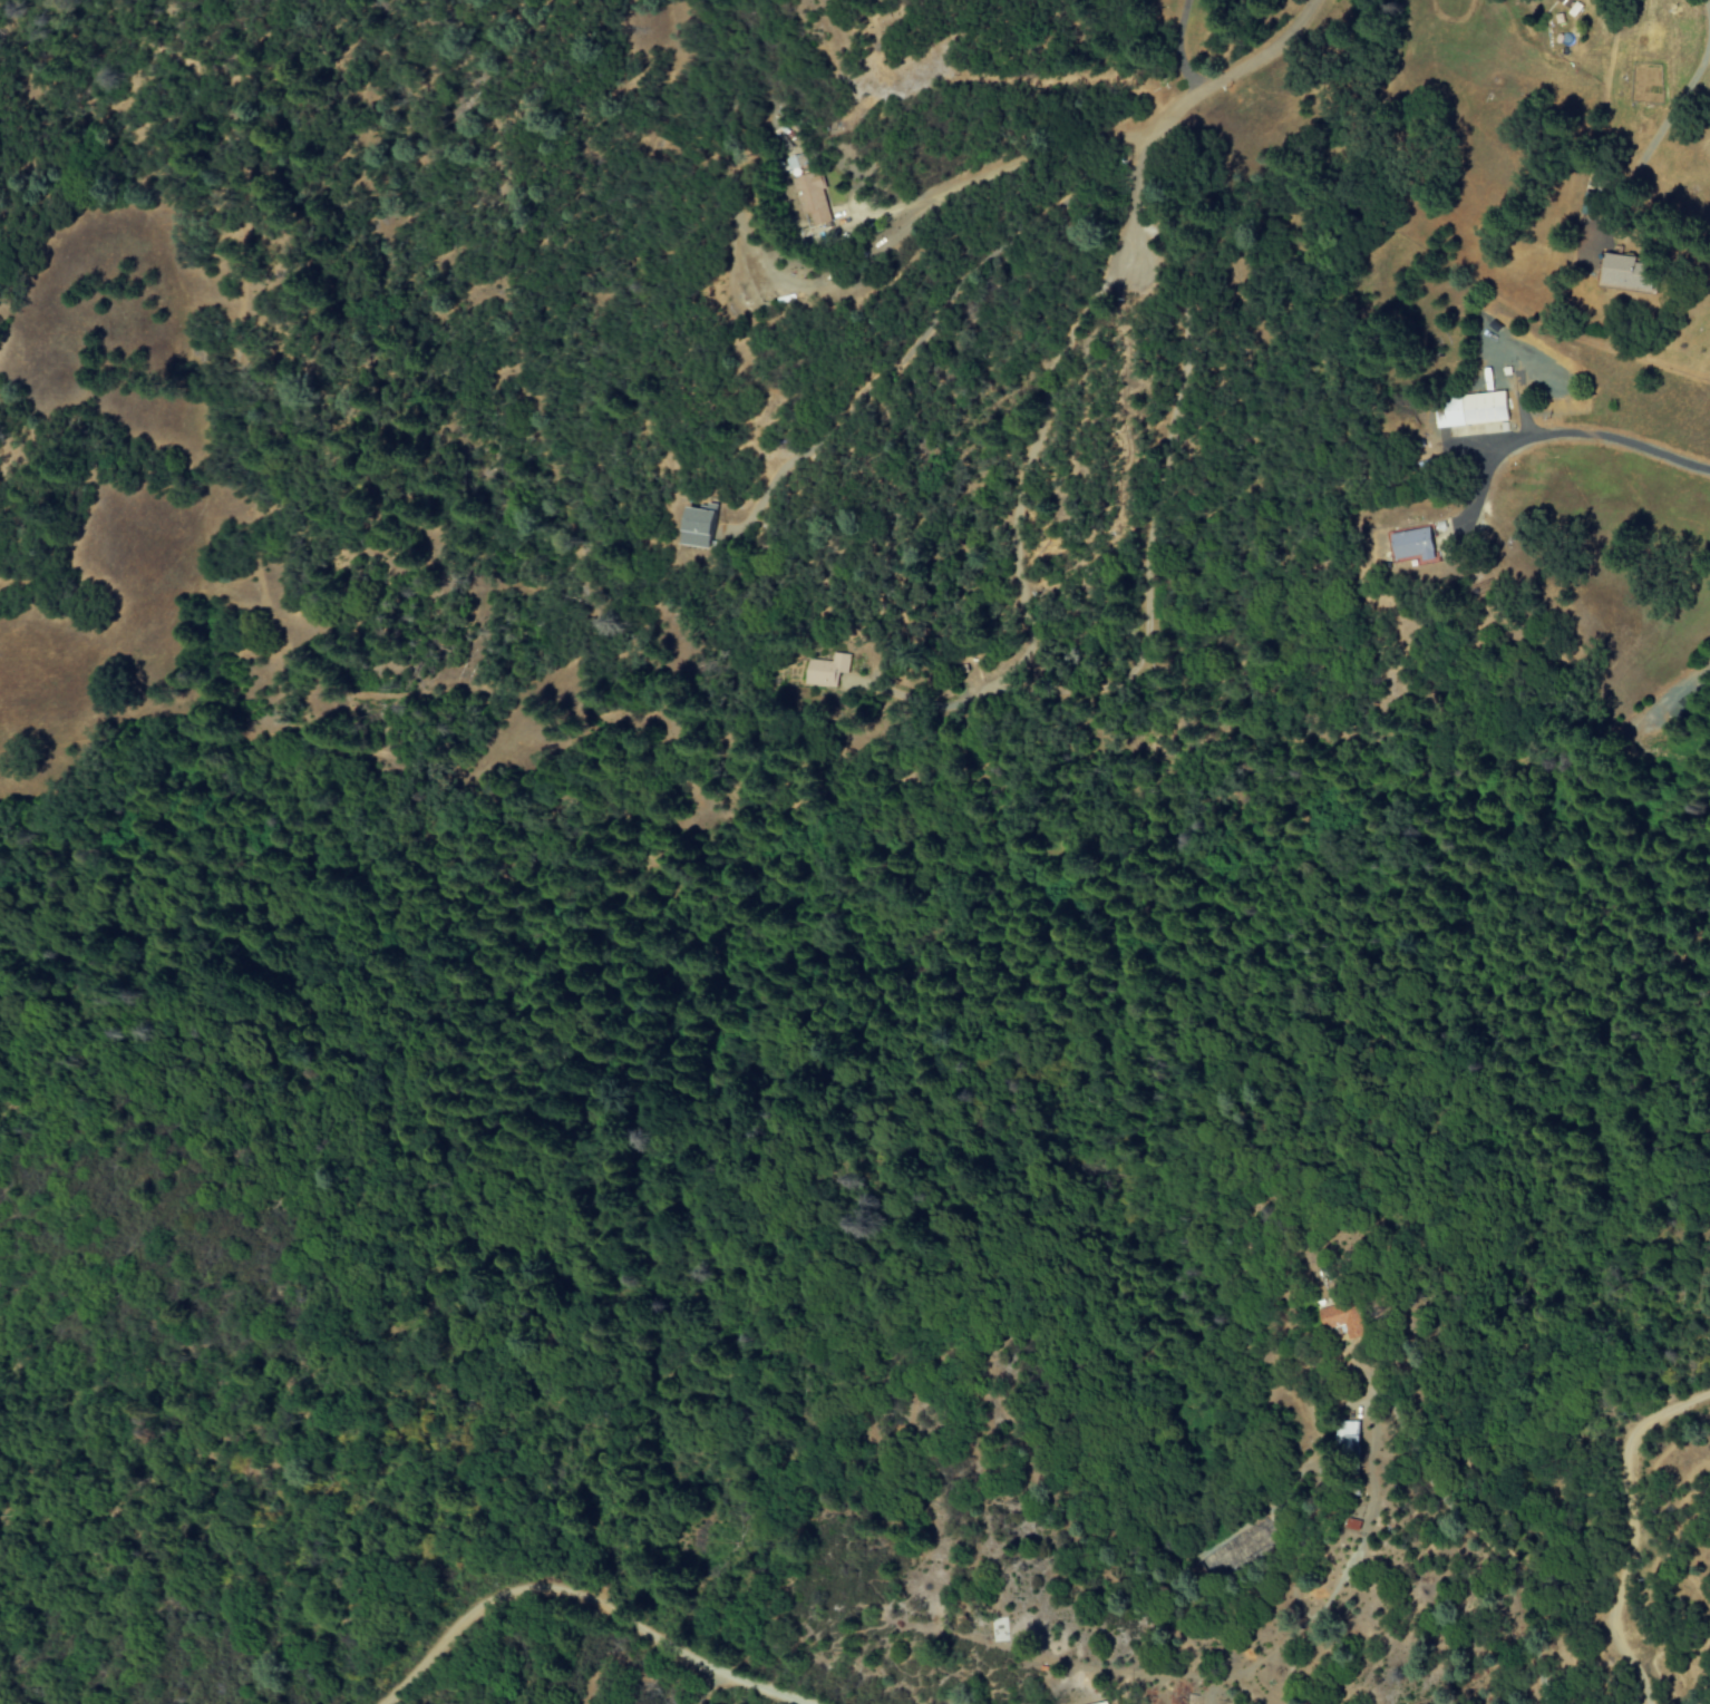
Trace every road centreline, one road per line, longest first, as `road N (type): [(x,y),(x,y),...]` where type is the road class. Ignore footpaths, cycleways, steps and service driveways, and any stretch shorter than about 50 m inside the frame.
road 1 (residential): [(377,1703),(480,1607),(527,1588),(575,1594),(719,1669),(813,1703)]
road 2 (residential): [(1652,1703),(1619,1646),(1611,1614),(1631,1545),(1633,1450),(1658,1414),(1709,1392)]
road 3 (residential): [(1131,267),(1150,132),(1279,47),(1316,0)]

